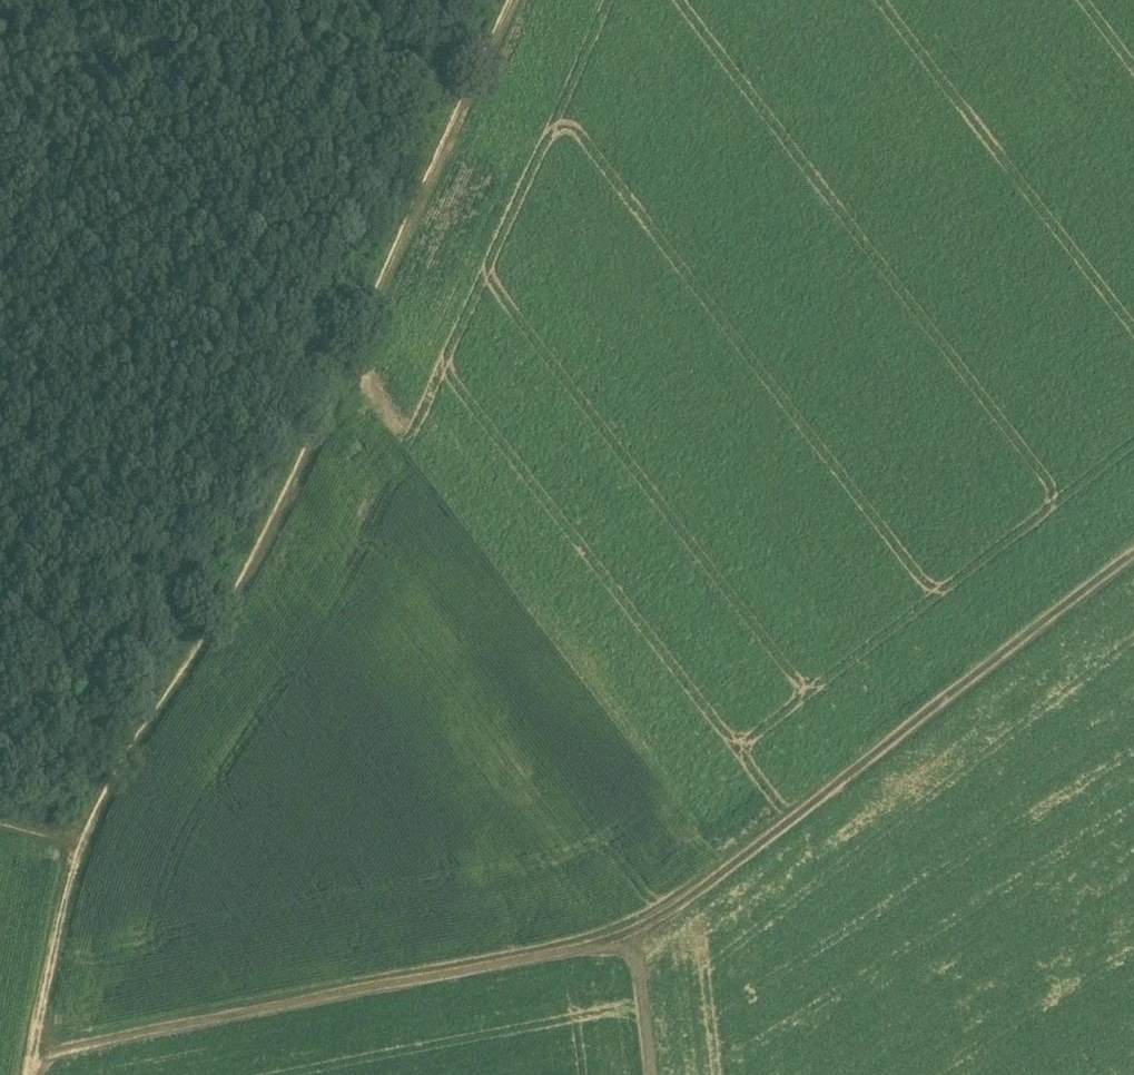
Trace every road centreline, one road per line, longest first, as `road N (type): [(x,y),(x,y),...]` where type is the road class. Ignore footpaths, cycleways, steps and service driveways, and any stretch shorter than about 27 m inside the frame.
road 1 (track): [(50,1065),(635,941),(1133,559)]
road 2 (track): [(94,854),(282,554),(533,0)]
road 3 (track): [(50,1065),(94,854)]
road 4 (track): [(635,941),(649,1074)]

